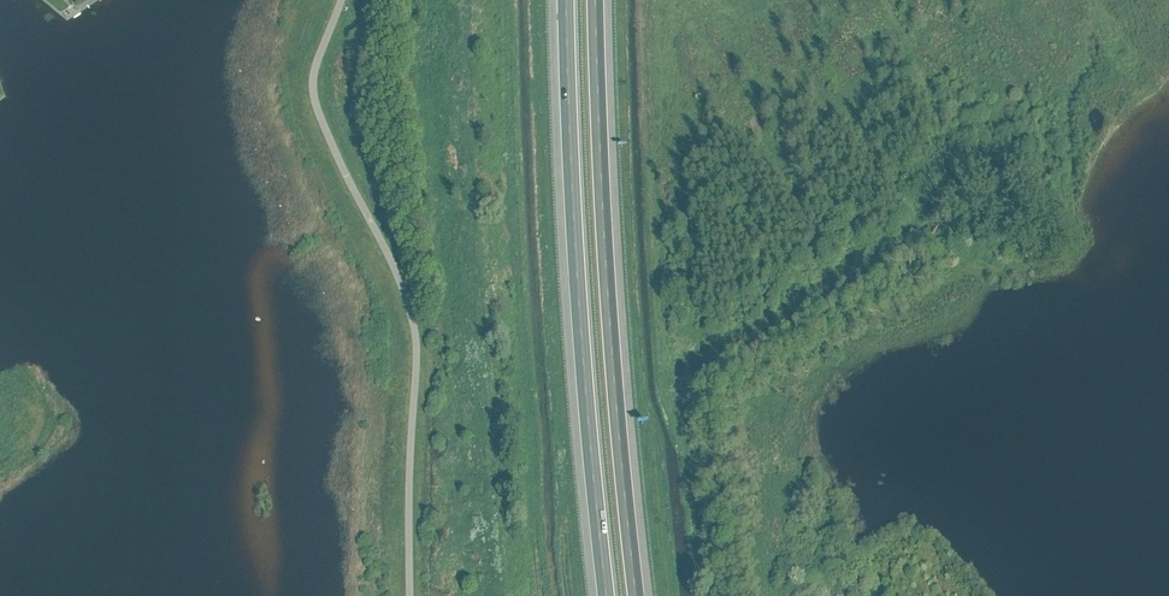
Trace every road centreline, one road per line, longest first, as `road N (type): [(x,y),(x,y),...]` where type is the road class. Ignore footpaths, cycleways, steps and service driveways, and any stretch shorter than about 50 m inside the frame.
road 1 (motorway): [(565,0),(582,361),(605,595)]
road 2 (motorway): [(634,595),(600,185),(594,0)]

